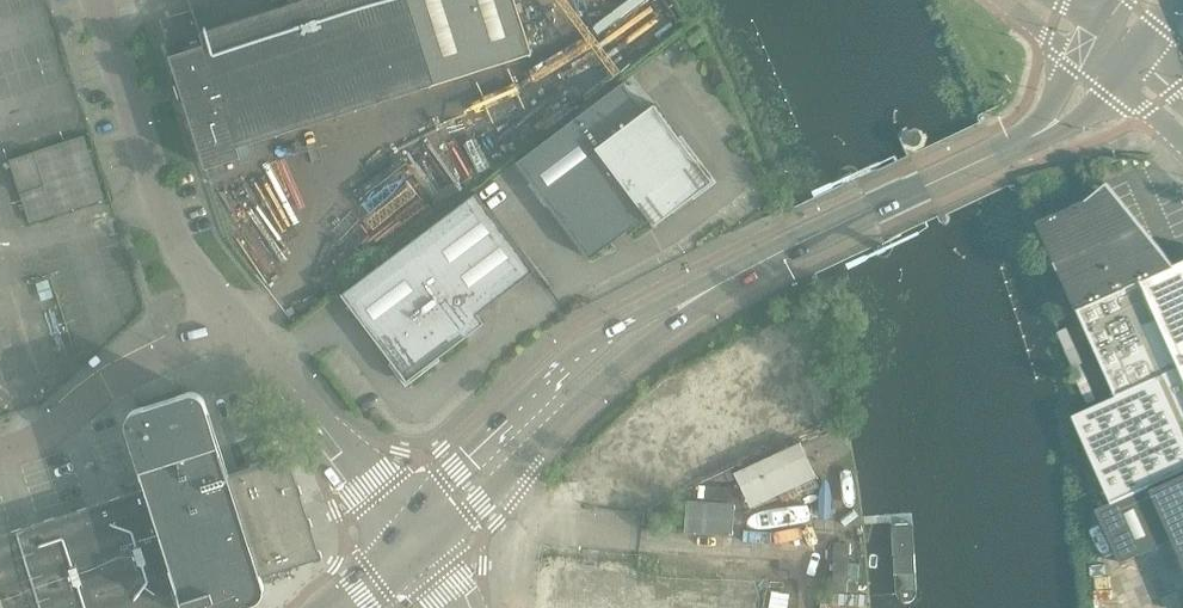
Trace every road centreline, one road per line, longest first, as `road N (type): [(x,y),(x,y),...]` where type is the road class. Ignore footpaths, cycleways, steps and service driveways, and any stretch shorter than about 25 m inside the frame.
road 1 (tertiary): [(686,303),(783,247),(1041,132)]
road 2 (tertiary): [(686,303),(635,317),(578,358),(445,482),(404,532)]
road 3 (tertiary): [(420,552),(686,303)]
road 4 (unclassified): [(235,320),(174,242),(101,0)]
road 5 (unclassified): [(0,456),(235,320)]
road 6 (unclassified): [(404,532),(235,320)]

